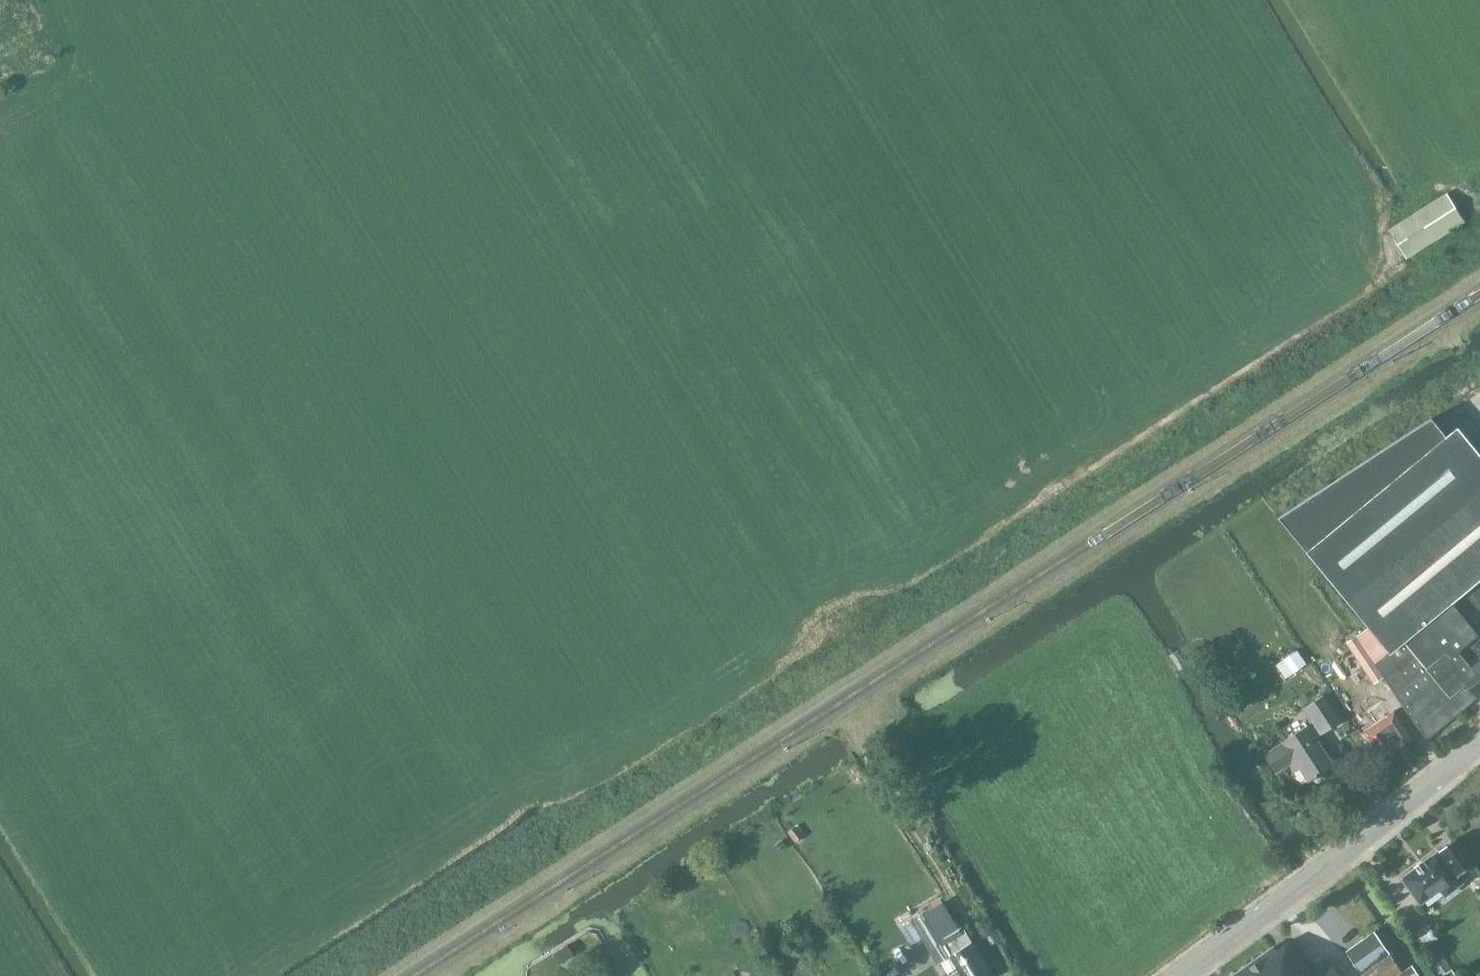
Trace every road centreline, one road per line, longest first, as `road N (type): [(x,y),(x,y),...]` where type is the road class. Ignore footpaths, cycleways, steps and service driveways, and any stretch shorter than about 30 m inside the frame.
road 1 (tertiary): [(1189,975),(1479,741)]
road 2 (track): [(865,741),(1015,975)]

